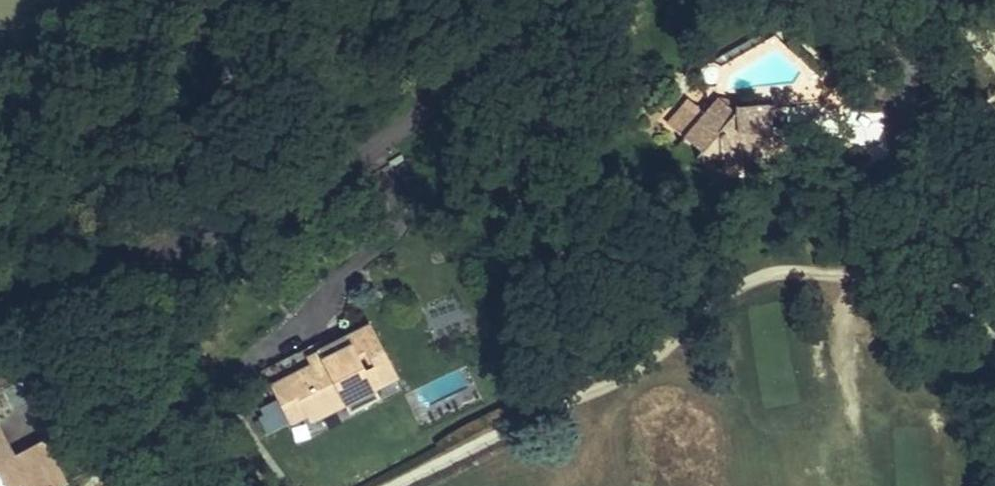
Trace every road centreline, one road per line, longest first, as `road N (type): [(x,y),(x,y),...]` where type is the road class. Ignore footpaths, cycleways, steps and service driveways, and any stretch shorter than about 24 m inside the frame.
road 1 (track): [(385,485),(773,276),(849,254),(994,288)]
road 2 (residential): [(0,303),(333,174),(486,67),(539,0)]
road 3 (residential): [(934,0),(914,51),(920,130),(949,177),(994,206)]

